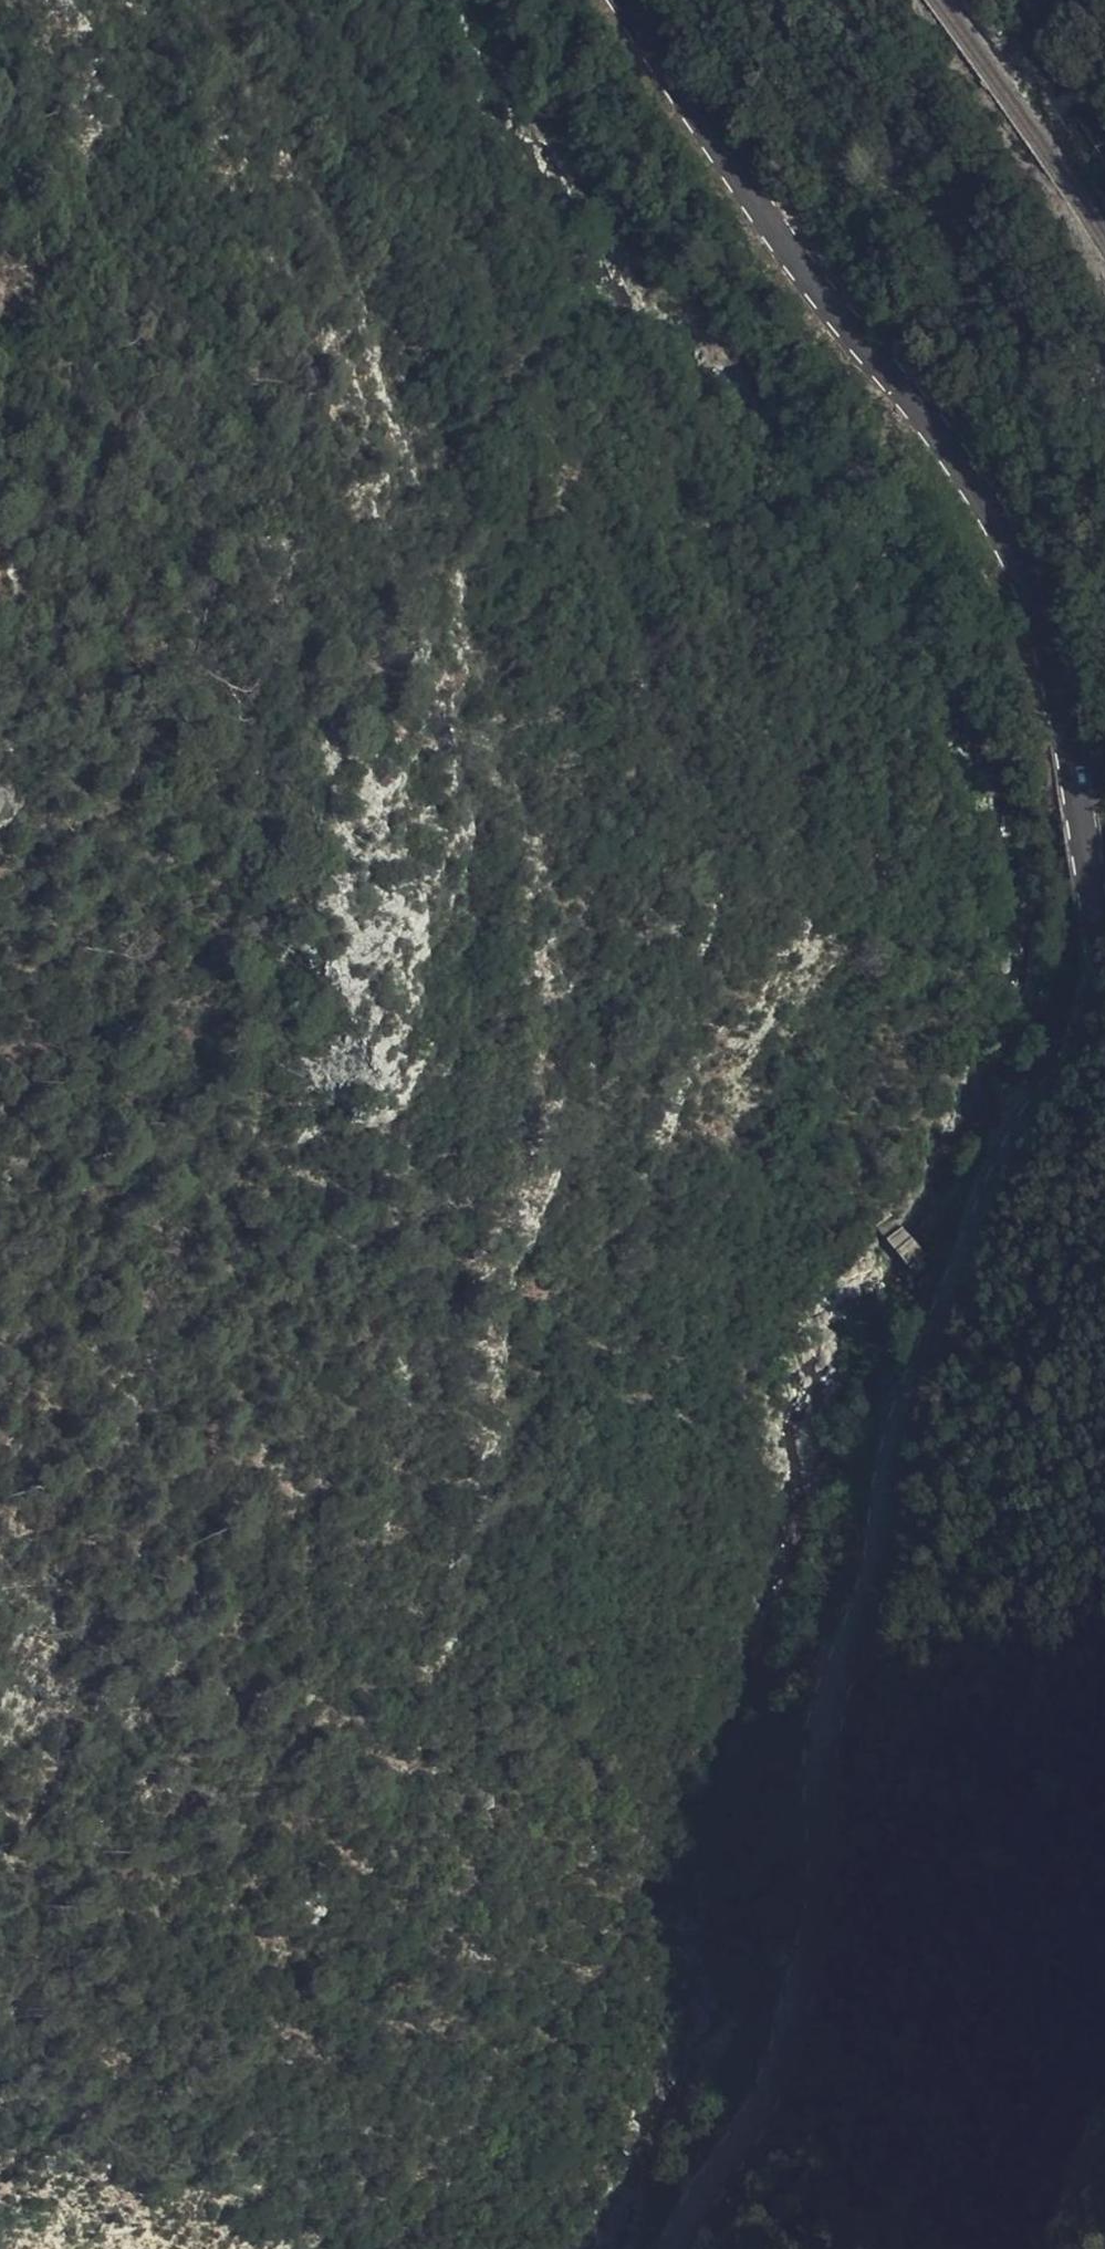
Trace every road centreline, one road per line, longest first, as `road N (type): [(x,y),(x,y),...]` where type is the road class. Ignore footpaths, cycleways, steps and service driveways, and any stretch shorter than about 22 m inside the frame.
road 1 (tertiary): [(690,2248),(749,2142),(805,1939),(835,1676),(918,1365),(1085,1013),(1096,947),(1047,629),(993,505),(934,423),(803,273),(627,0)]

